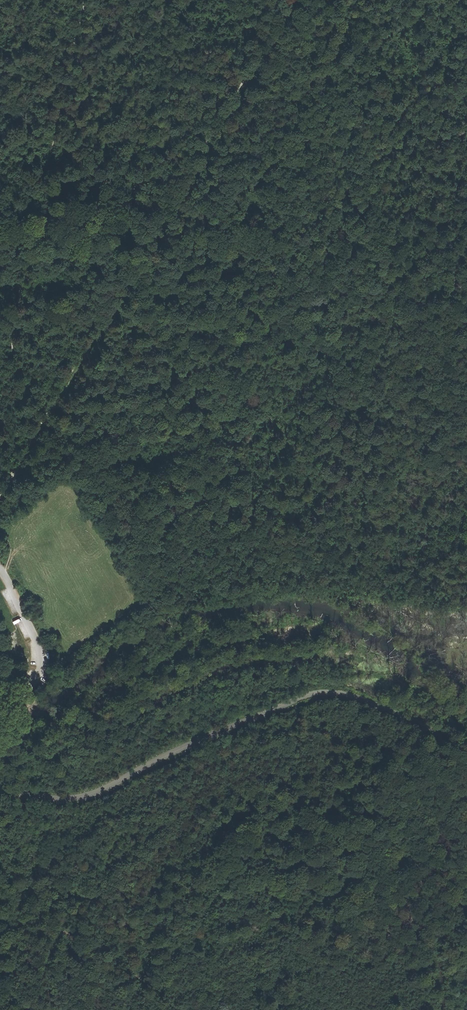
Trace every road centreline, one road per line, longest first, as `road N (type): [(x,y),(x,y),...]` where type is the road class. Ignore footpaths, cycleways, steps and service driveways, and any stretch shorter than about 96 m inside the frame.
road 1 (unclassified): [(0,790),(66,800),(101,790),(169,753),(325,692),(404,717),(466,763)]
road 2 (track): [(87,0),(21,277),(0,460)]
road 3 (track): [(180,1009),(146,977),(64,929),(23,834),(16,794)]

